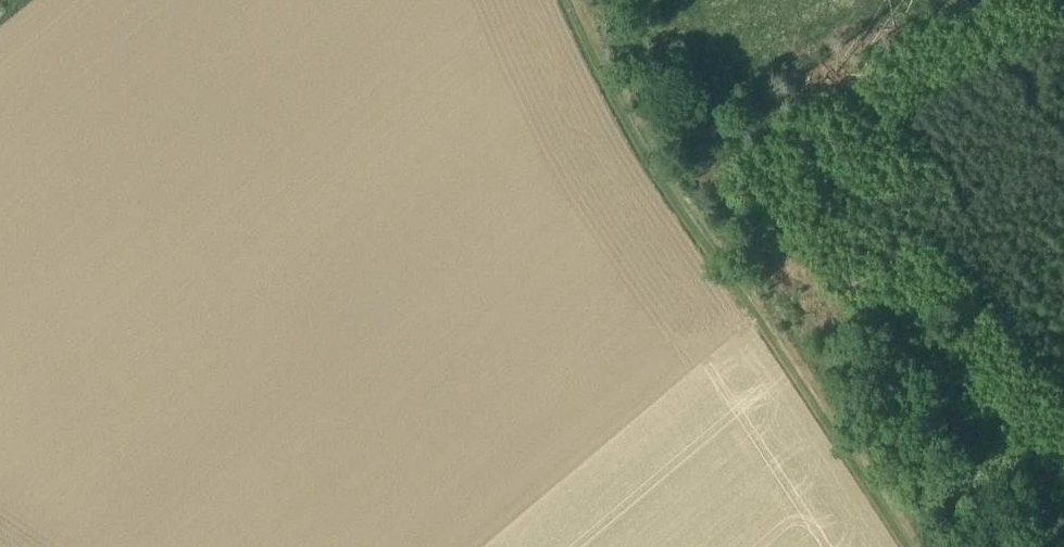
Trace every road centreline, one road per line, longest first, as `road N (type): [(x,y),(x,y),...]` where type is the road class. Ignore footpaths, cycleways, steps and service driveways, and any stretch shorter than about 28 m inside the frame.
road 1 (track): [(579,0),(635,135),(909,546)]

